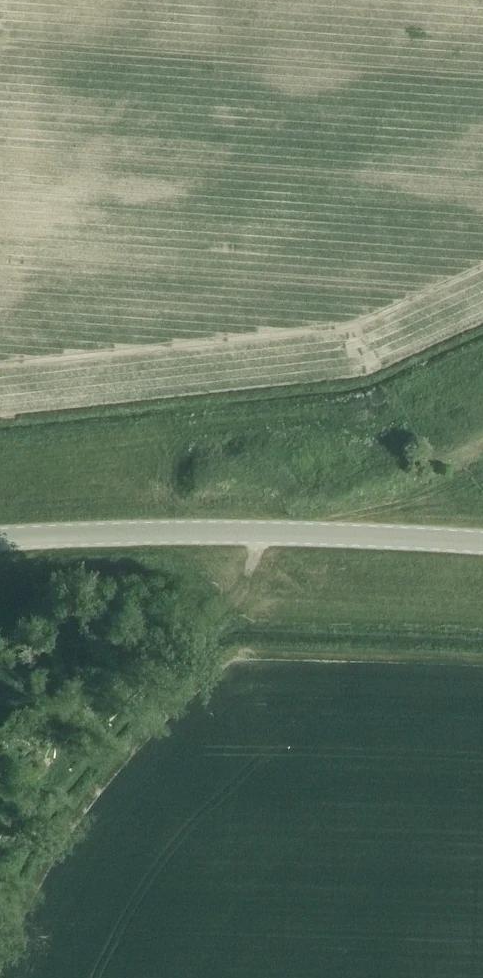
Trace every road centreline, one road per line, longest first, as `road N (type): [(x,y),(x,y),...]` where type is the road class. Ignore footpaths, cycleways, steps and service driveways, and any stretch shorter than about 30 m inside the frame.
road 1 (tertiary): [(482,543),(260,533),(0,539)]

